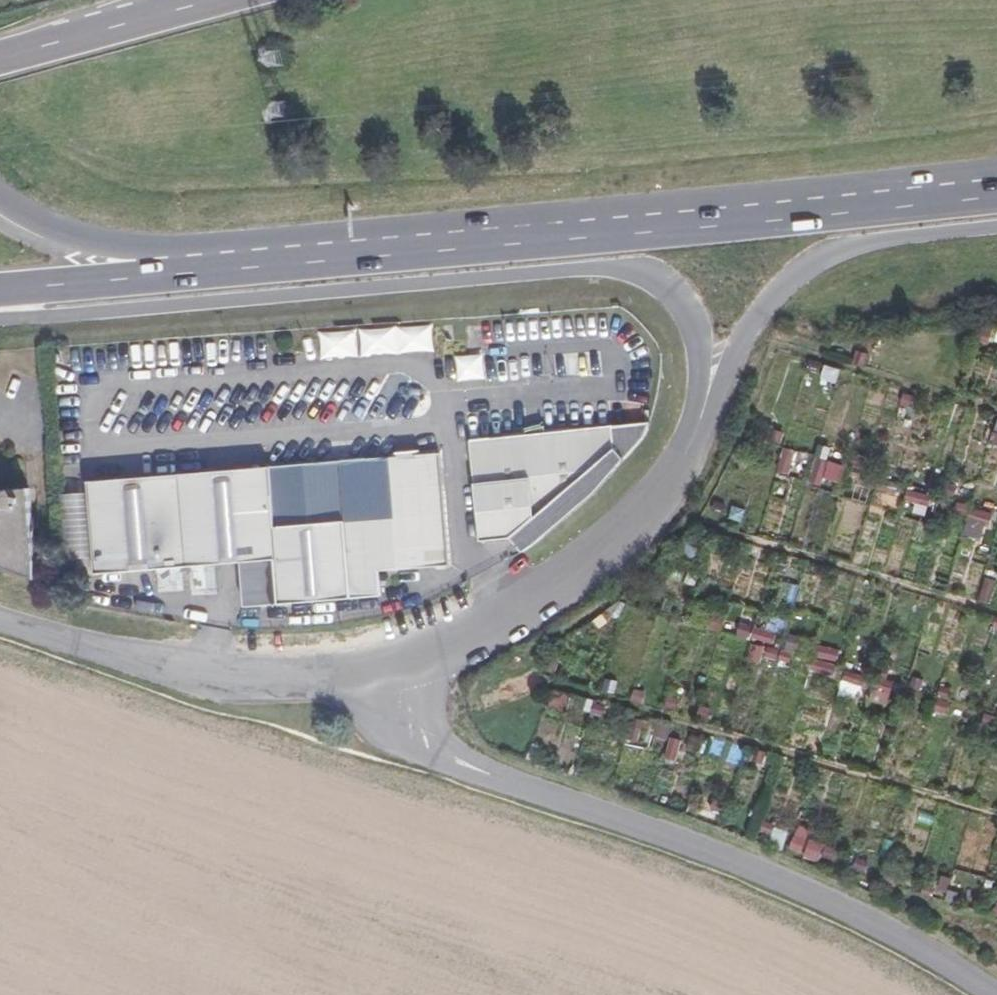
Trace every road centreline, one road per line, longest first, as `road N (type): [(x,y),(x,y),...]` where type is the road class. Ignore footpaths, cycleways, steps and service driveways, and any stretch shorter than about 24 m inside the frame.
road 1 (primary): [(175,271),(996,188)]
road 2 (tertiary): [(0,317),(604,267),(646,272),(675,289),(687,315),(701,416)]
road 3 (tertiary): [(453,770),(782,878),(996,993)]
road 4 (tertiary): [(418,667),(558,594),(652,514),(701,416)]
road 5 (tertiary): [(701,416),(792,286),(842,251),(996,227)]
road 6 (tertiary): [(0,622),(233,686),(313,678)]
road 7 (primary): [(216,0),(0,56)]
road 8 (primary): [(0,196),(33,219),(175,271)]
road 9 (primary): [(0,289),(175,271)]
road 10 (tertiary): [(313,678),(361,724),(453,770)]

